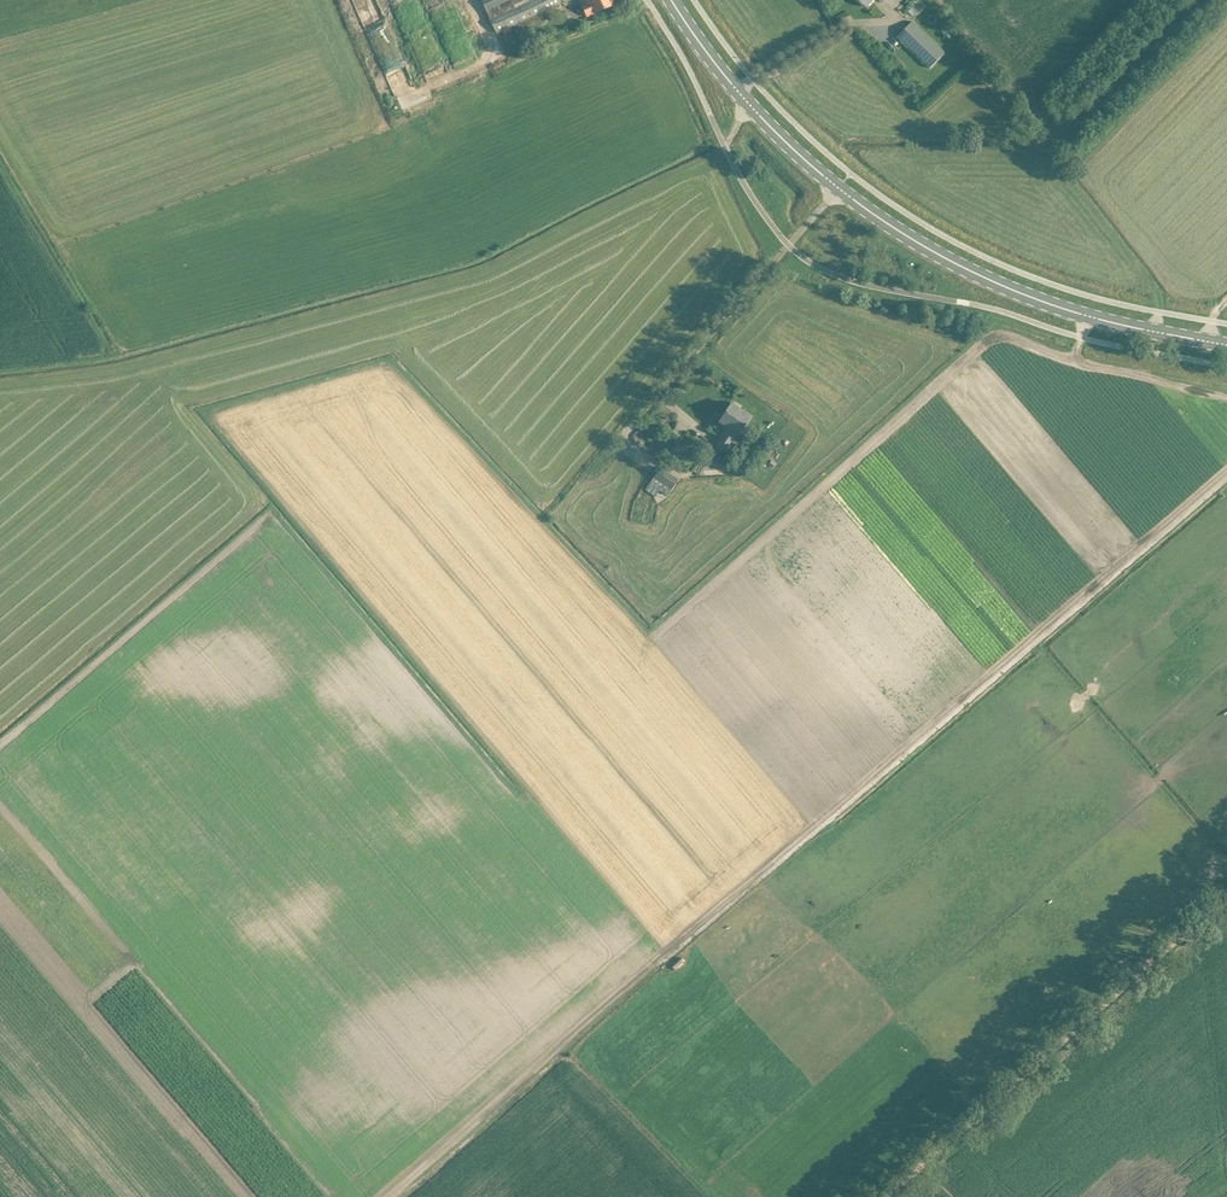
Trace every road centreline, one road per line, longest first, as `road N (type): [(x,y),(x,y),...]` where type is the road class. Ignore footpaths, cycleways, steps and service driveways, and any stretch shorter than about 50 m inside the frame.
road 1 (secondary): [(1226,347),(1053,309),(956,267),(800,153),(743,99),(672,0)]

